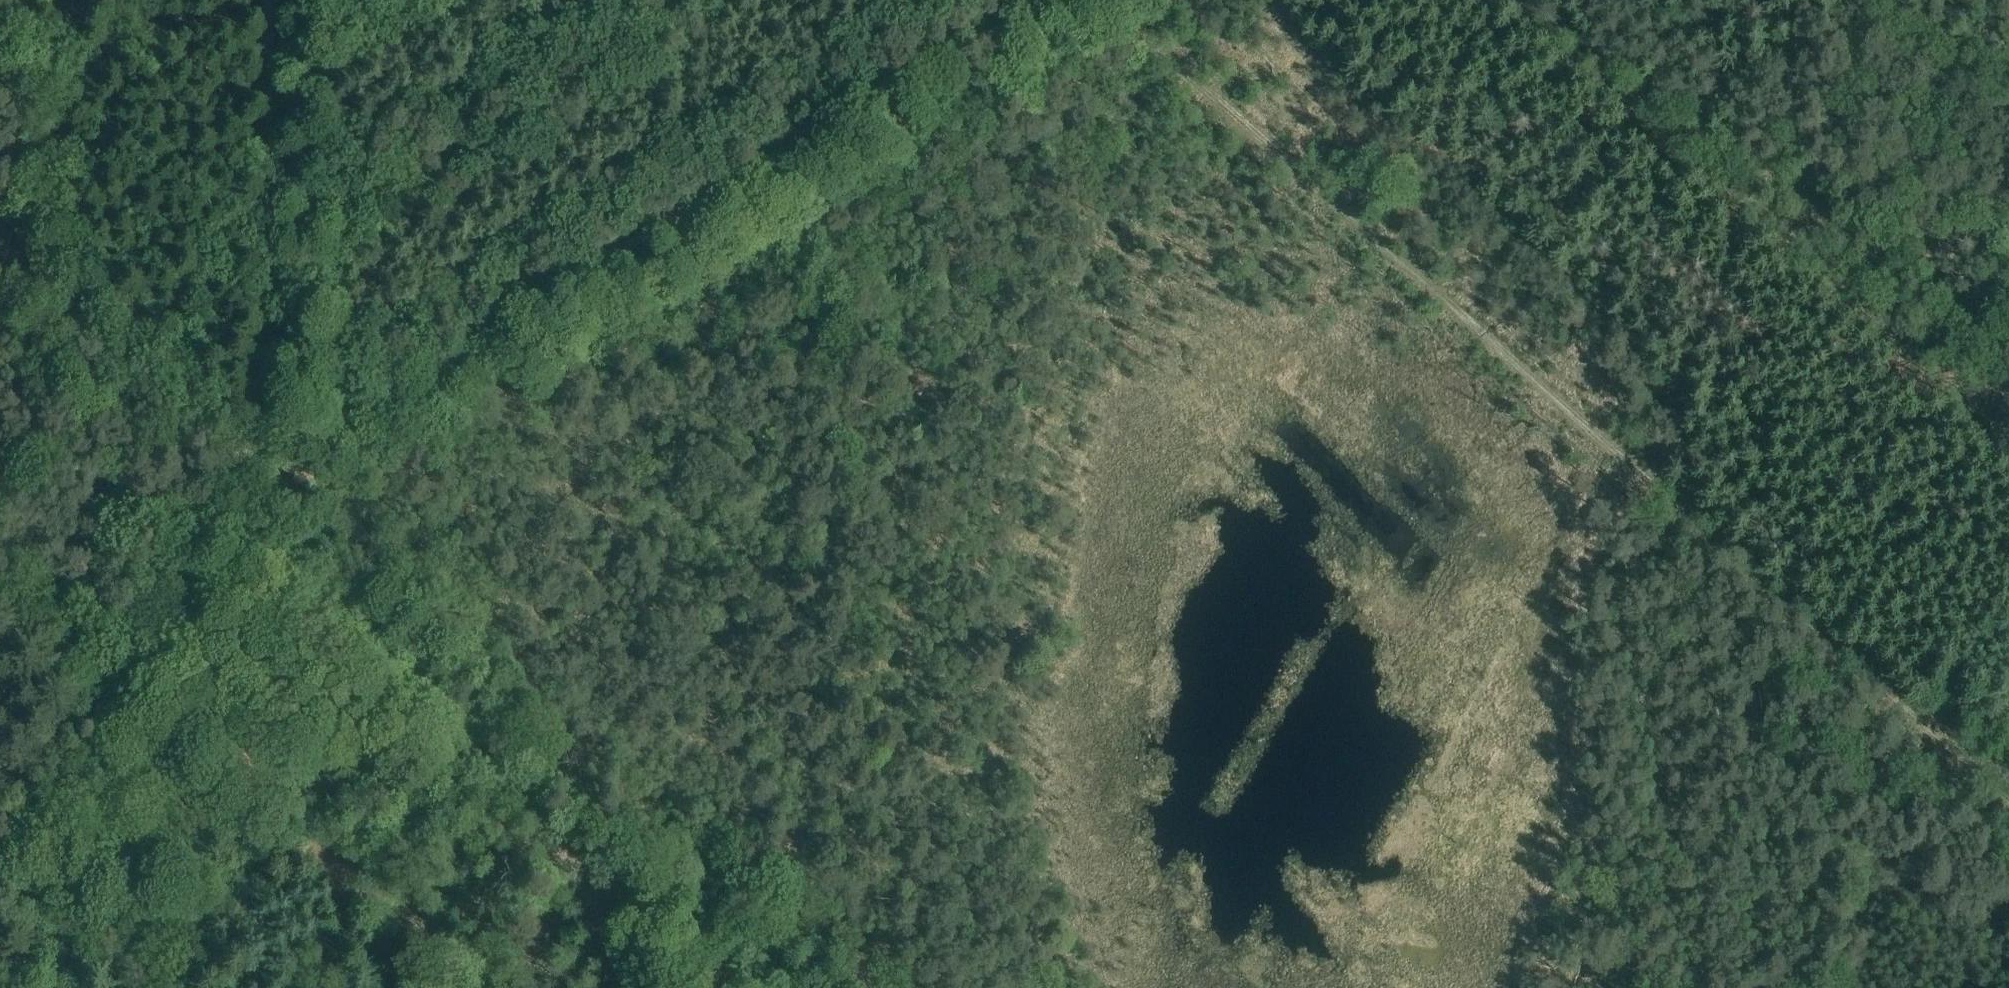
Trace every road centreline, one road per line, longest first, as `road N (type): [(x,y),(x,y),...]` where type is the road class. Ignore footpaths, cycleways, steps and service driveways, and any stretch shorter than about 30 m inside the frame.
road 1 (track): [(1107,0),(2008,795)]
road 2 (track): [(260,467),(1019,0)]
road 3 (track): [(260,467),(222,458),(44,294),(30,257),(0,82)]
road 4 (track): [(268,0),(260,467)]
road 5 (track): [(260,467),(0,777)]

